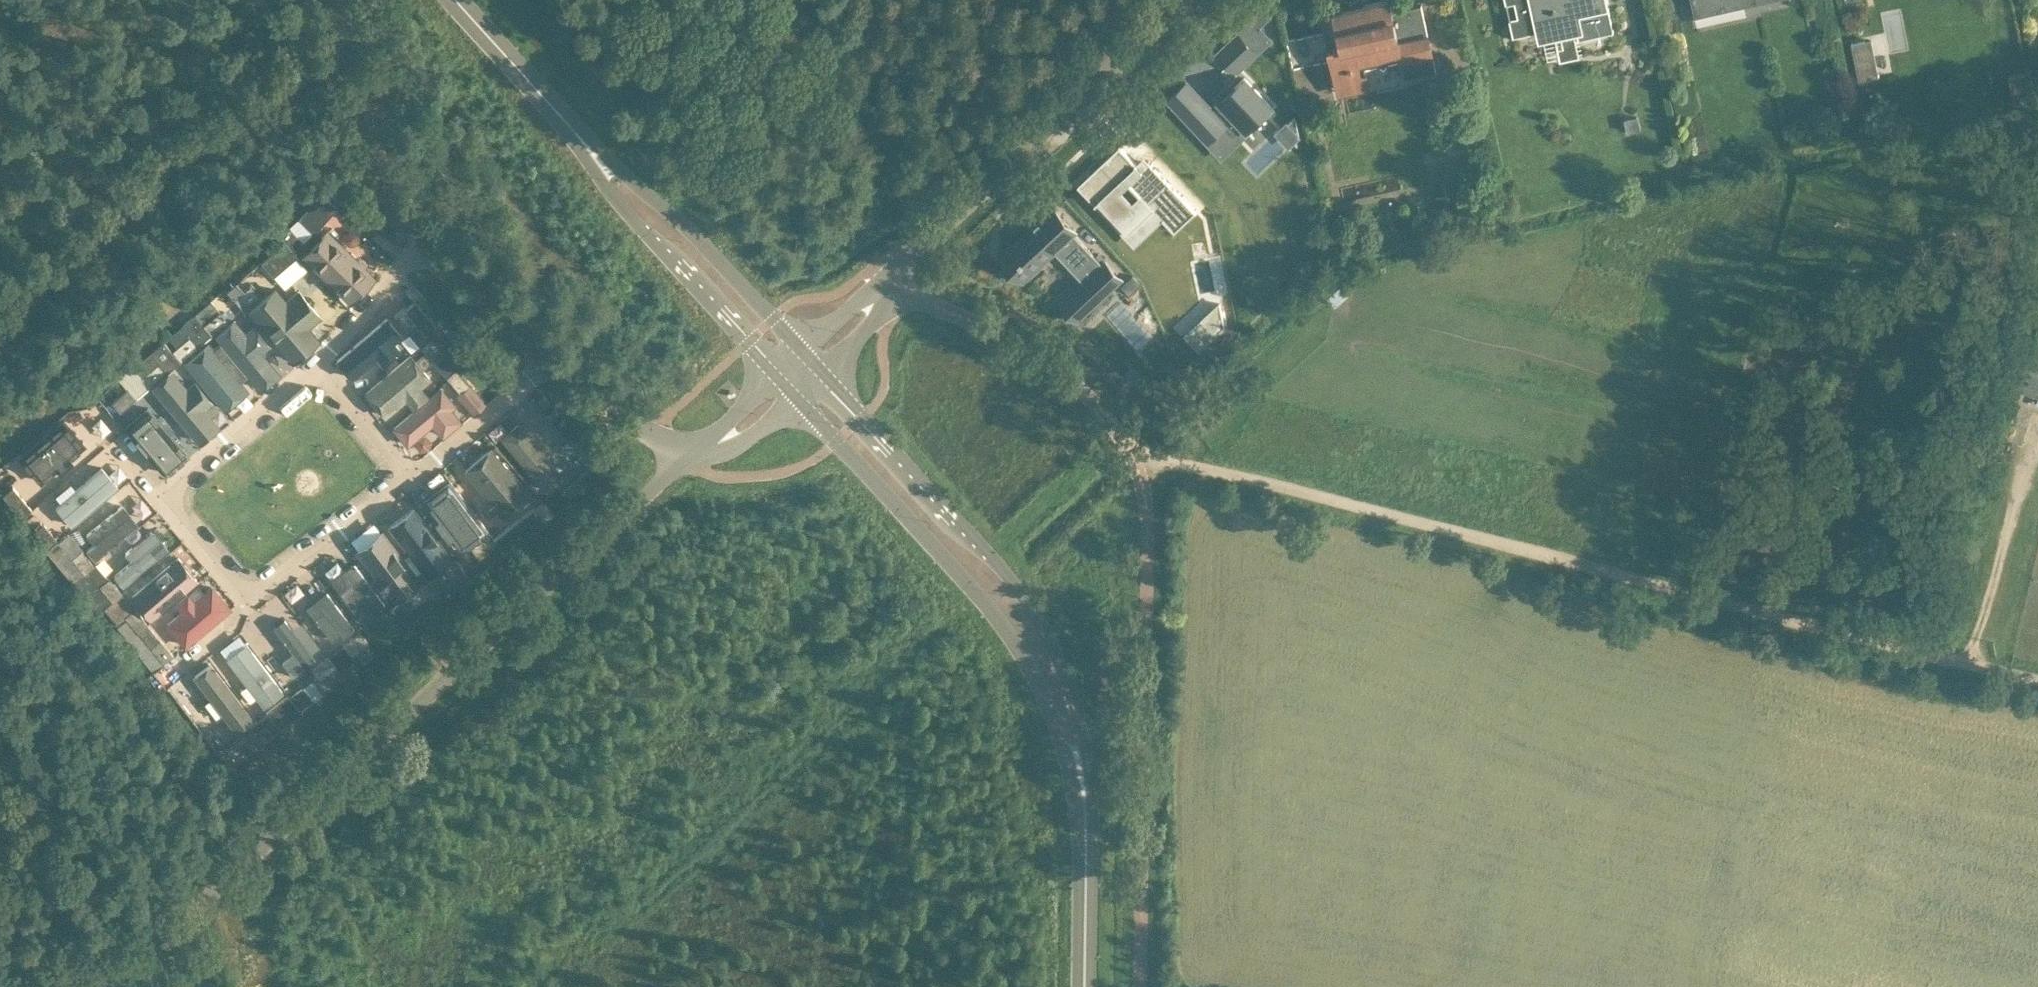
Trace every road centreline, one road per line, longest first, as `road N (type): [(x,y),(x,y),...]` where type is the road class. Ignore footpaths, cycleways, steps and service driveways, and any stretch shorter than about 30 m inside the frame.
road 1 (track): [(1139,471),(1170,462),(2037,685)]
road 2 (unclassified): [(109,986),(361,769),(682,462)]
road 3 (secondary): [(1081,767),(1046,628),(826,374)]
road 4 (secondary): [(800,401),(998,614),(1081,767)]
road 5 (unclassified): [(883,286),(1183,0)]
road 6 (unclassified): [(1139,471),(1069,376),(973,322),(883,286)]
road 7 (unclassified): [(249,604),(187,524),(179,480),(305,375)]
road 8 (secondary): [(584,142),(612,193),(776,373)]
road 9 (secondary): [(800,347),(689,226),(584,142)]
road 10 (secondary): [(1081,767),(1087,986)]
road 11 (unclassified): [(249,604),(417,477)]
road 12 (secondary): [(457,0),(584,142)]
road 13 (unclassified): [(305,375),(422,242)]
road 14 (unclassified): [(417,477),(546,358)]
road 15 (unclassified): [(682,462),(546,358)]
road 16 (unclassified): [(546,358),(422,242)]
road 17 (unclassified): [(417,477),(305,375)]
road 18 (unclassified): [(682,462),(746,439),(800,401)]
road 19 (track): [(67,986),(0,870)]
road 20 (unclassified): [(776,373),(682,462)]

